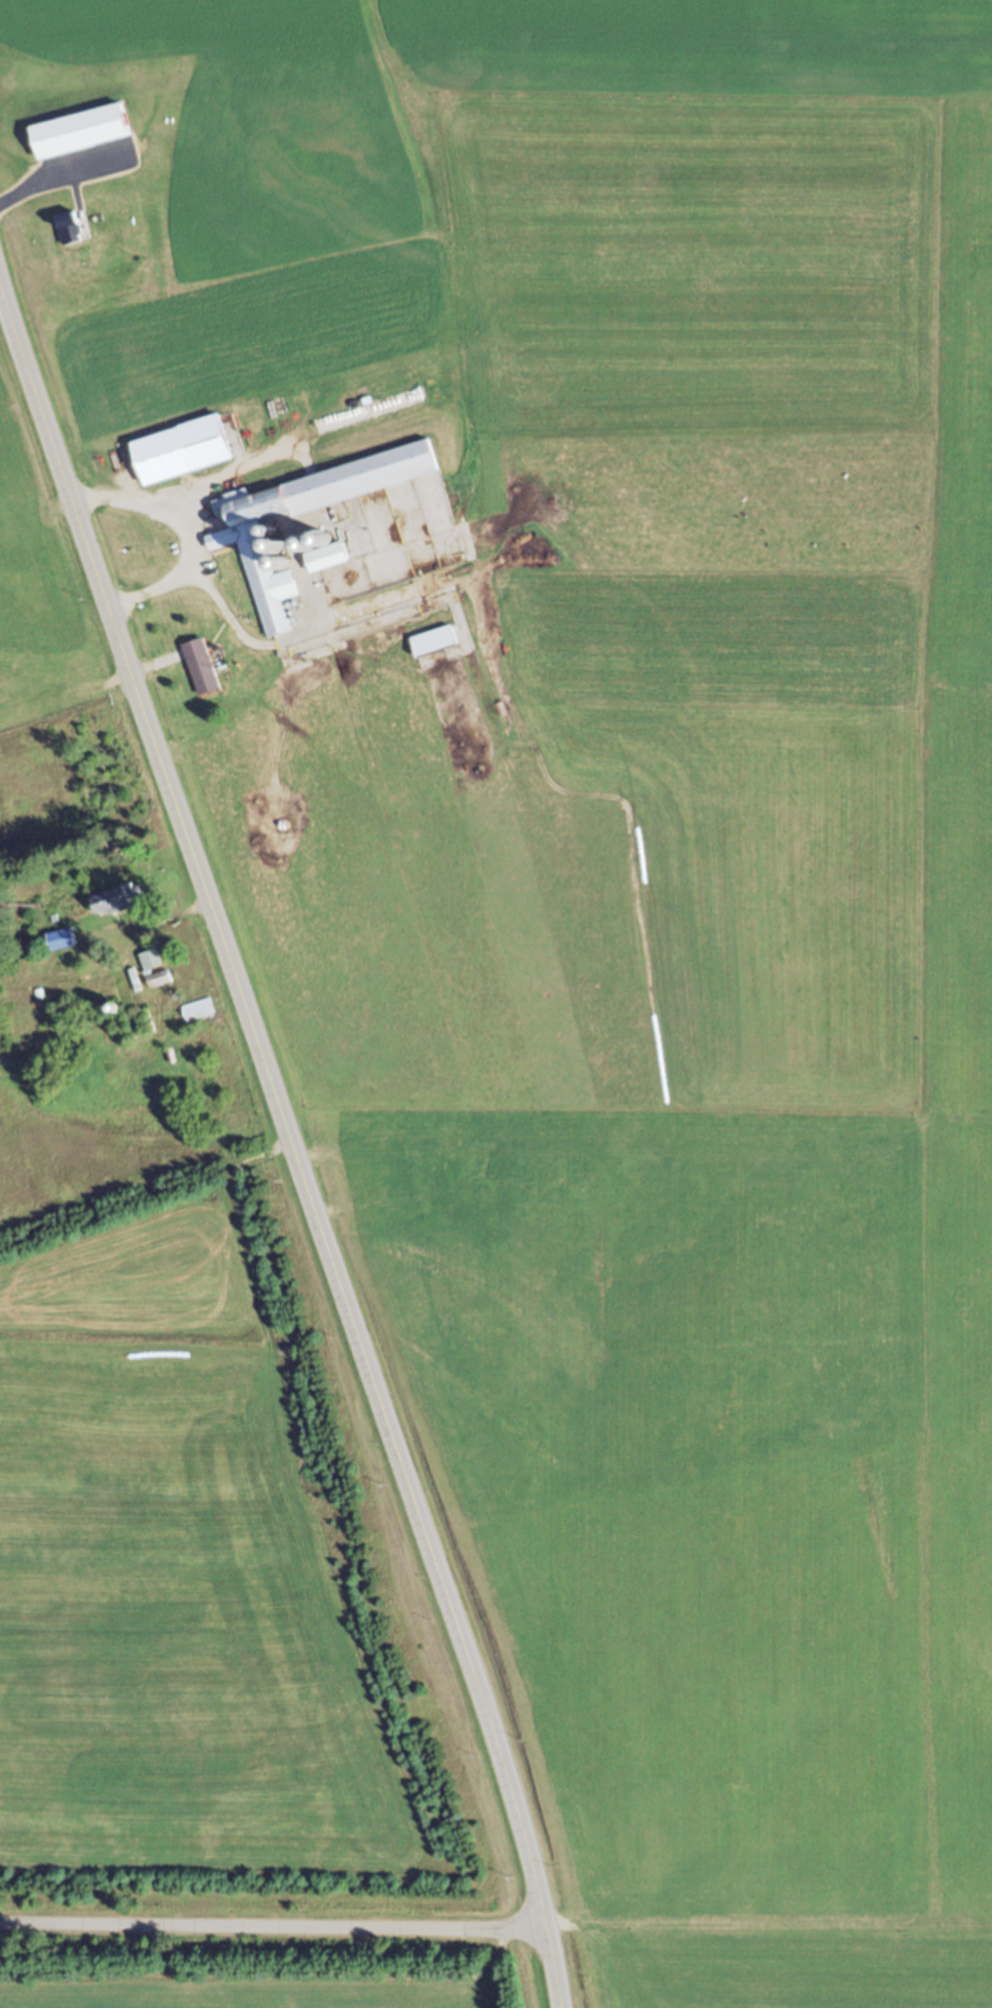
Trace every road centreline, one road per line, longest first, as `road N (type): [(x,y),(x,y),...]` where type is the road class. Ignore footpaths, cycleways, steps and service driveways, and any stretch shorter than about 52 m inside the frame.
road 1 (secondary): [(562,2007),(548,1925),(442,1580),(127,681),(0,288)]
road 2 (residential): [(548,1925),(0,1922)]

